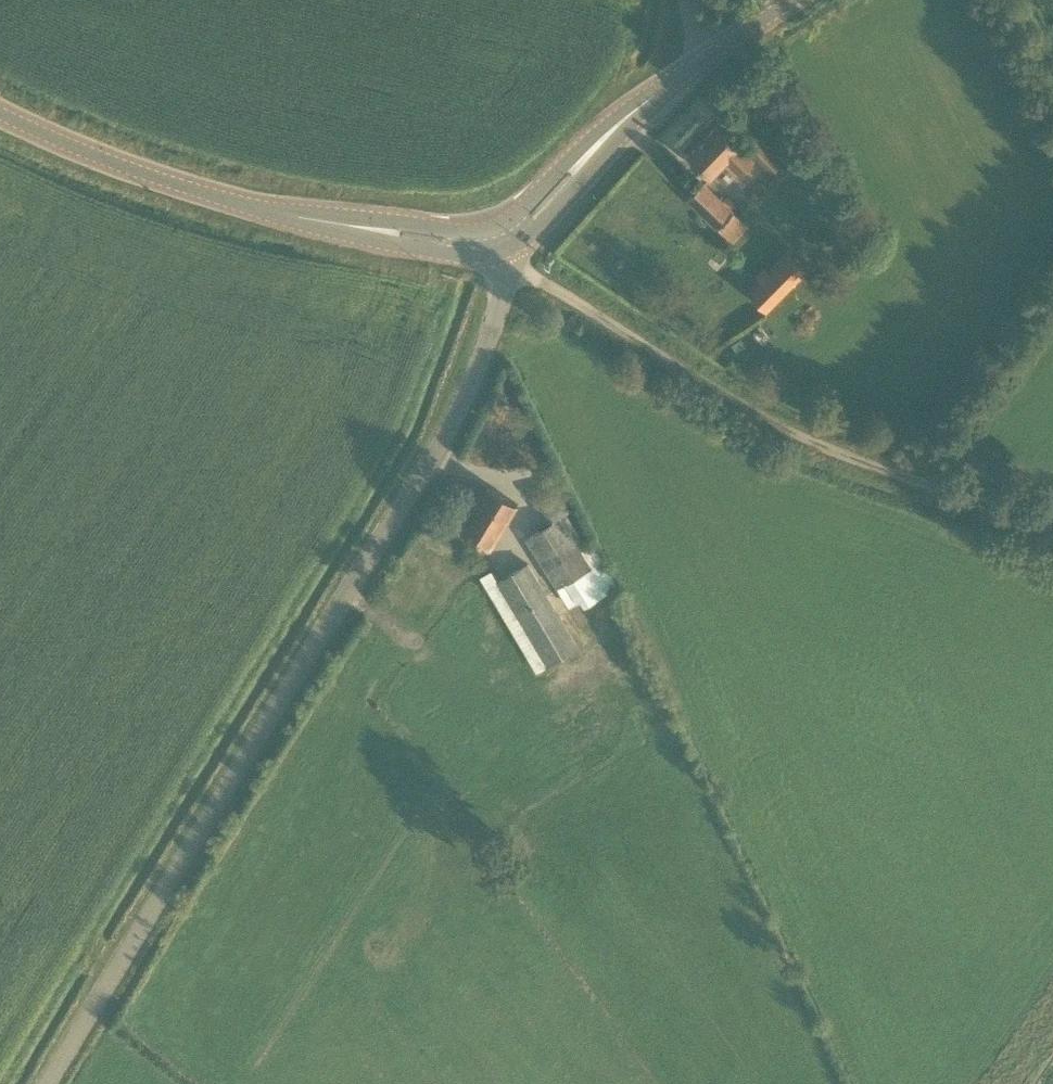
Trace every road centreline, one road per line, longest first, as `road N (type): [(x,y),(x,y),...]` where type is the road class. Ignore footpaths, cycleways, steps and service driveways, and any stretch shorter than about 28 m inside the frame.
road 1 (unclassified): [(53,1083),(150,910),(466,401),(509,273),(504,250)]
road 2 (track): [(509,273),(556,290),(732,411),(1052,535)]
road 3 (secondary): [(353,224),(202,191),(0,108)]
road 4 (secondary): [(587,154),(680,77),(798,0)]
road 5 (secondary): [(353,224),(398,245),(474,255),(504,250)]
road 6 (secondary): [(497,226),(353,224)]
road 7 (secondary): [(504,250),(543,223),(577,183),(587,154)]

